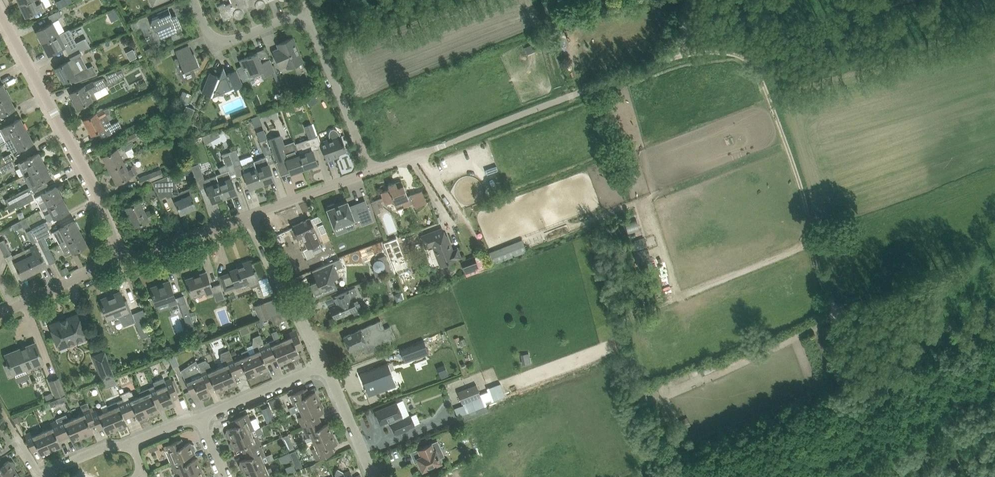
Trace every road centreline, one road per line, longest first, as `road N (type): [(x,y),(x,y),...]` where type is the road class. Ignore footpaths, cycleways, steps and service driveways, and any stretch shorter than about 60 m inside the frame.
road 1 (unclassified): [(373,168),(668,55),(690,0)]
road 2 (track): [(859,311),(842,306),(822,266),(804,173),(752,58),(677,50)]
road 3 (unclassified): [(373,168),(308,17),(297,13),(228,33),(212,29),(193,0)]
road 4 (unclassified): [(114,263),(106,218),(0,15)]
road 5 (unclassified): [(320,362),(252,213)]
road 6 (unclassified): [(114,263),(252,213)]
road 7 (unclassified): [(201,416),(320,362)]
road 8 (unclassified): [(252,213),(373,168)]
road 9 (unclassified): [(372,476),(320,362)]
road 10 (unclassified): [(0,315),(114,263)]

